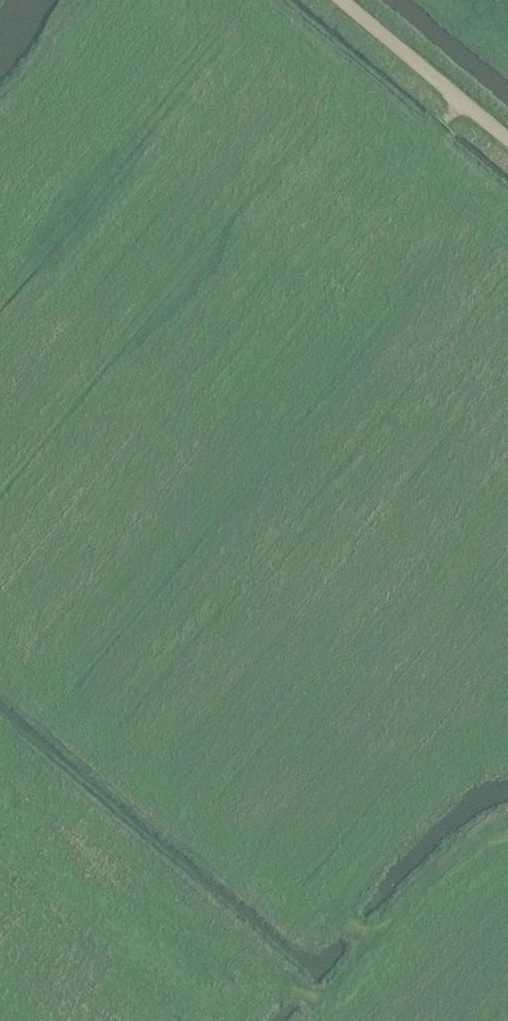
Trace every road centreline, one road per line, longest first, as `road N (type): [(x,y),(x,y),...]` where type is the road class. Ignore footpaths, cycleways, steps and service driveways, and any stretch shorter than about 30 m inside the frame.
road 1 (unclassified): [(507,133),(344,0)]

